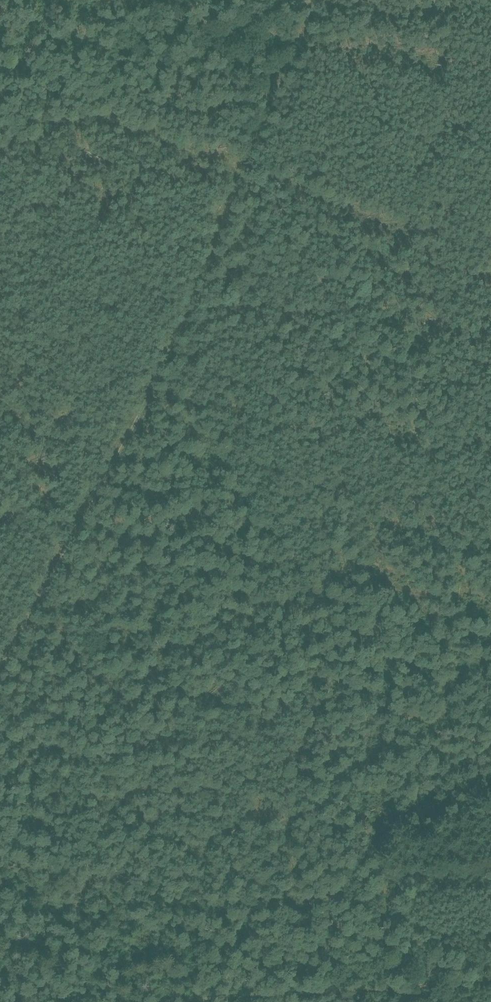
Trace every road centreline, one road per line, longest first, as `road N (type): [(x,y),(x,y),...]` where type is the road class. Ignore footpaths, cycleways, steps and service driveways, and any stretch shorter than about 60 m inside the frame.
road 1 (track): [(490,977),(182,1001)]
road 2 (track): [(246,167),(84,115),(39,126),(0,147)]

